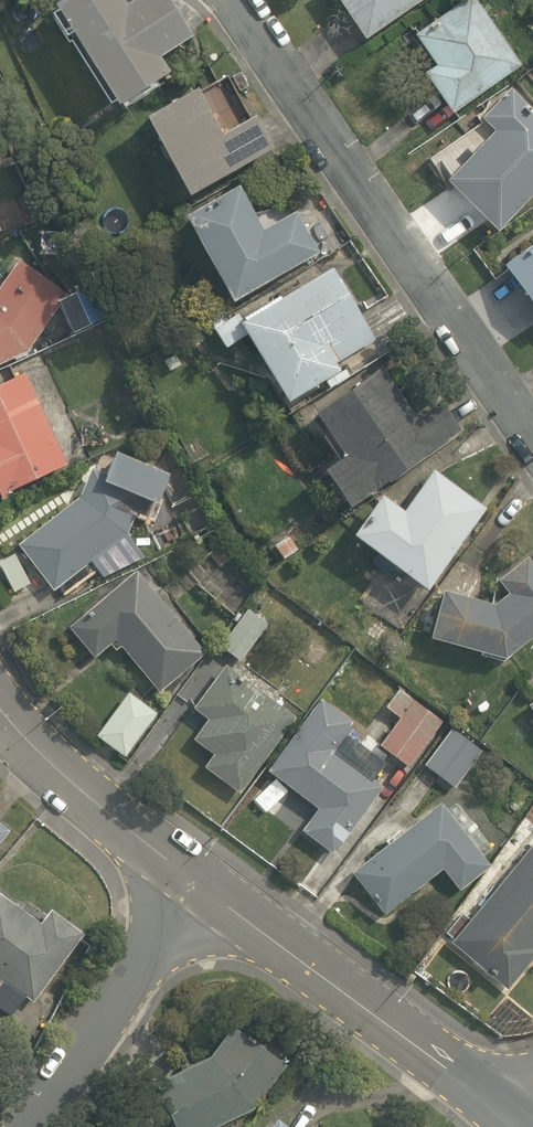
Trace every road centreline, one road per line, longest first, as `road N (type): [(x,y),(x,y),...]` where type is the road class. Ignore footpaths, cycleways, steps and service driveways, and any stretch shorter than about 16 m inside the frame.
road 1 (residential): [(241,0),(532,425)]
road 2 (tertiary): [(201,888),(523,1117)]
road 3 (residential): [(201,888),(45,1126)]
road 4 (tertiary): [(0,707),(70,781),(201,888)]

